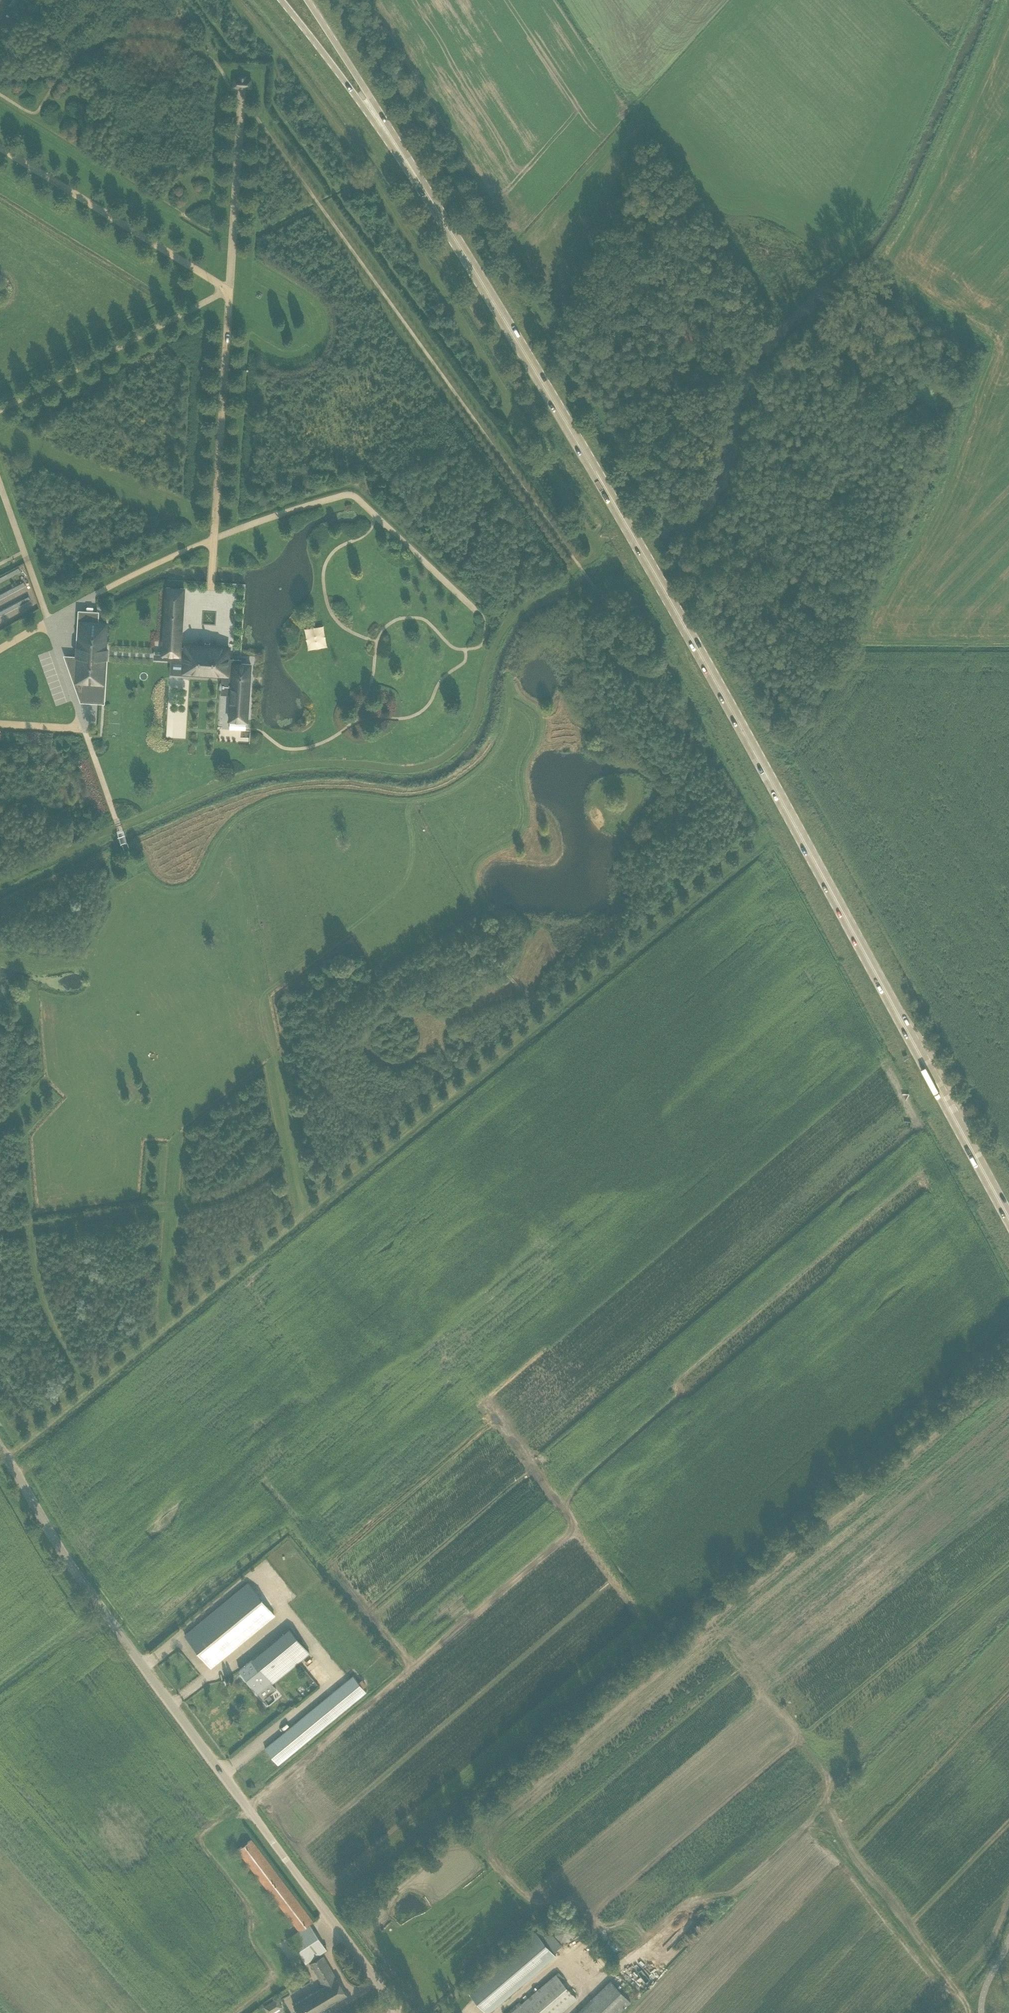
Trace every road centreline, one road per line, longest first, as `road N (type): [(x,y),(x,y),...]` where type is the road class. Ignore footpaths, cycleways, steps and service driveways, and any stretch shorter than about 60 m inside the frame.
road 1 (primary): [(1008,1219),(647,562),(389,137)]
road 2 (unclassified): [(403,2012),(56,1546),(0,1447)]
road 3 (primary): [(280,0),(389,137)]
road 4 (primary): [(389,137),(307,0)]

